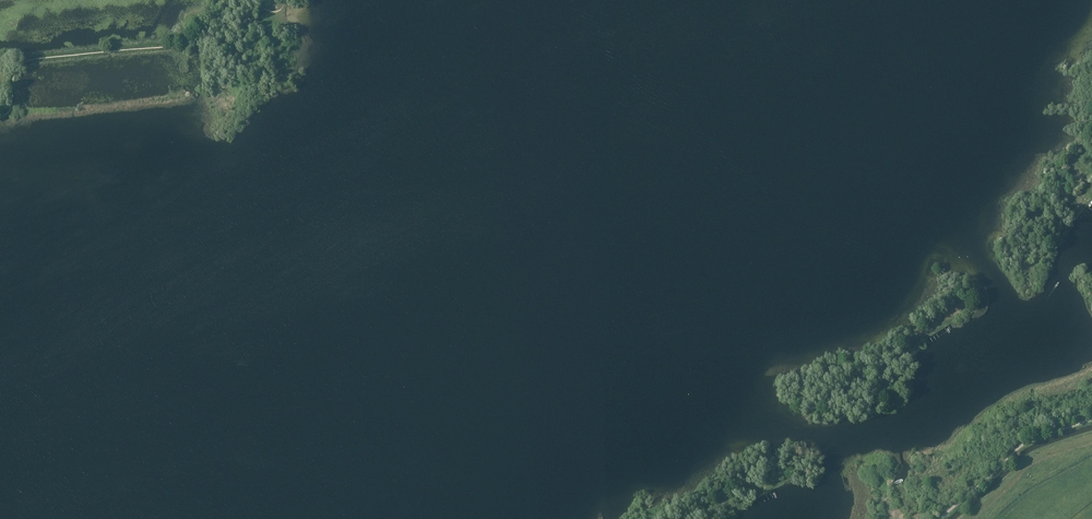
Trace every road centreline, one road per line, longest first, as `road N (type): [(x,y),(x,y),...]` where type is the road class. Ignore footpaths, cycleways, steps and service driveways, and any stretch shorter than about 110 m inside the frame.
road 1 (track): [(970,518),(1041,457),(1091,438)]

